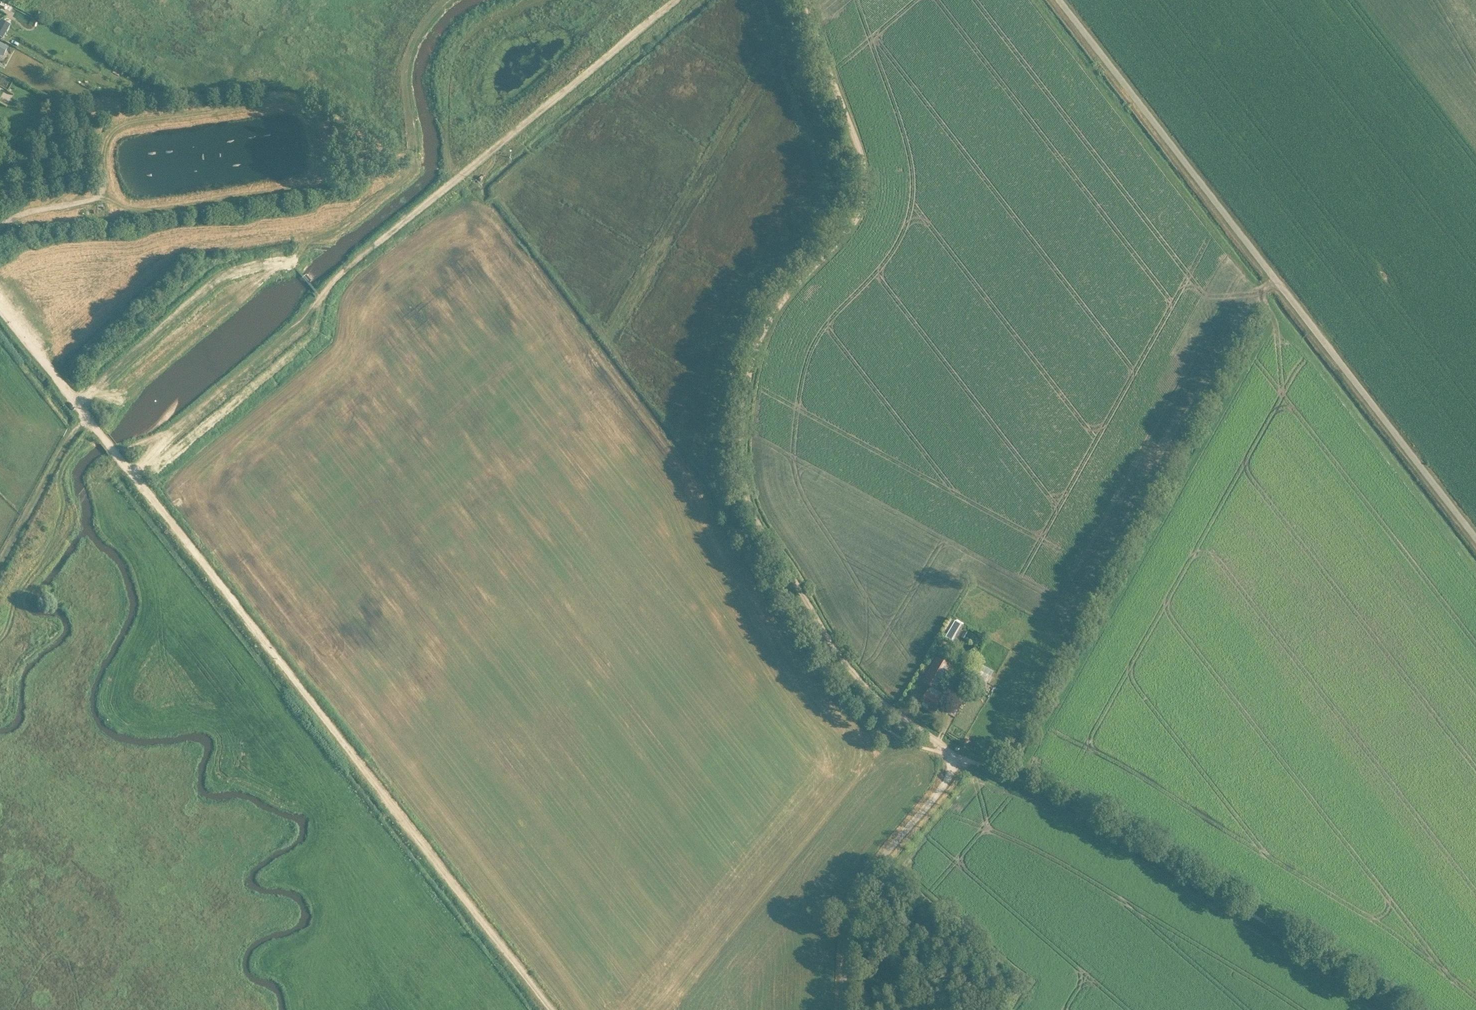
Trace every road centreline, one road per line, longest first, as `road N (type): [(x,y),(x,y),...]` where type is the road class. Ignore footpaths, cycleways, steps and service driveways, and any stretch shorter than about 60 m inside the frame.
road 1 (track): [(549,1009),(0,306)]
road 2 (track): [(952,760),(840,663),(754,528),(737,476),(734,436),(770,310),(864,209),(860,155),(810,0)]
road 3 (track): [(119,456),(175,427),(660,0)]
road 4 (unclassified): [(1475,543),(1057,0)]
road 5 (track): [(0,230),(33,210),(104,198),(128,211),(165,212),(302,189),(322,171),(317,128),(301,108),(282,103),(131,121),(108,138),(107,184)]
road 6 (track): [(412,163),(403,180),(329,238),(311,238),(295,262),(218,279),(74,399)]
road 7 (unclassified): [(839,1009),(852,891),(949,778),(952,760)]
road 8 (track): [(322,171),(412,163),(405,73),(446,0)]

